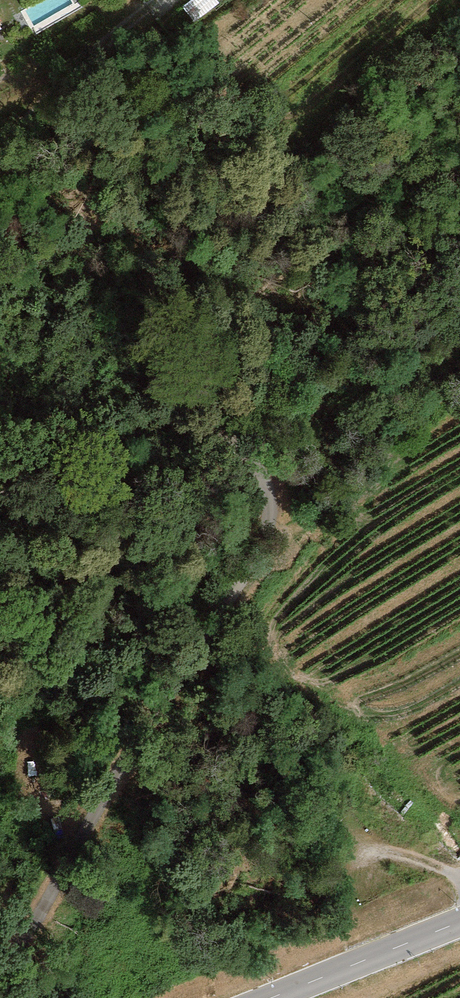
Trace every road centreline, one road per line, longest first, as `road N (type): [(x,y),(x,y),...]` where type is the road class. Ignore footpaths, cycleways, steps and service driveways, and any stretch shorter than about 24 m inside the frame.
road 1 (unclassified): [(254,552),(271,510),(260,464),(217,427),(190,419),(141,418),(0,498)]
road 2 (track): [(459,353),(394,453),(302,524),(265,531)]
road 3 (unclassified): [(0,961),(147,734)]
road 4 (unclassified): [(254,552),(147,734)]
road 5 (unclassified): [(0,136),(152,0)]
road 6 (tertiary): [(459,923),(276,997)]

